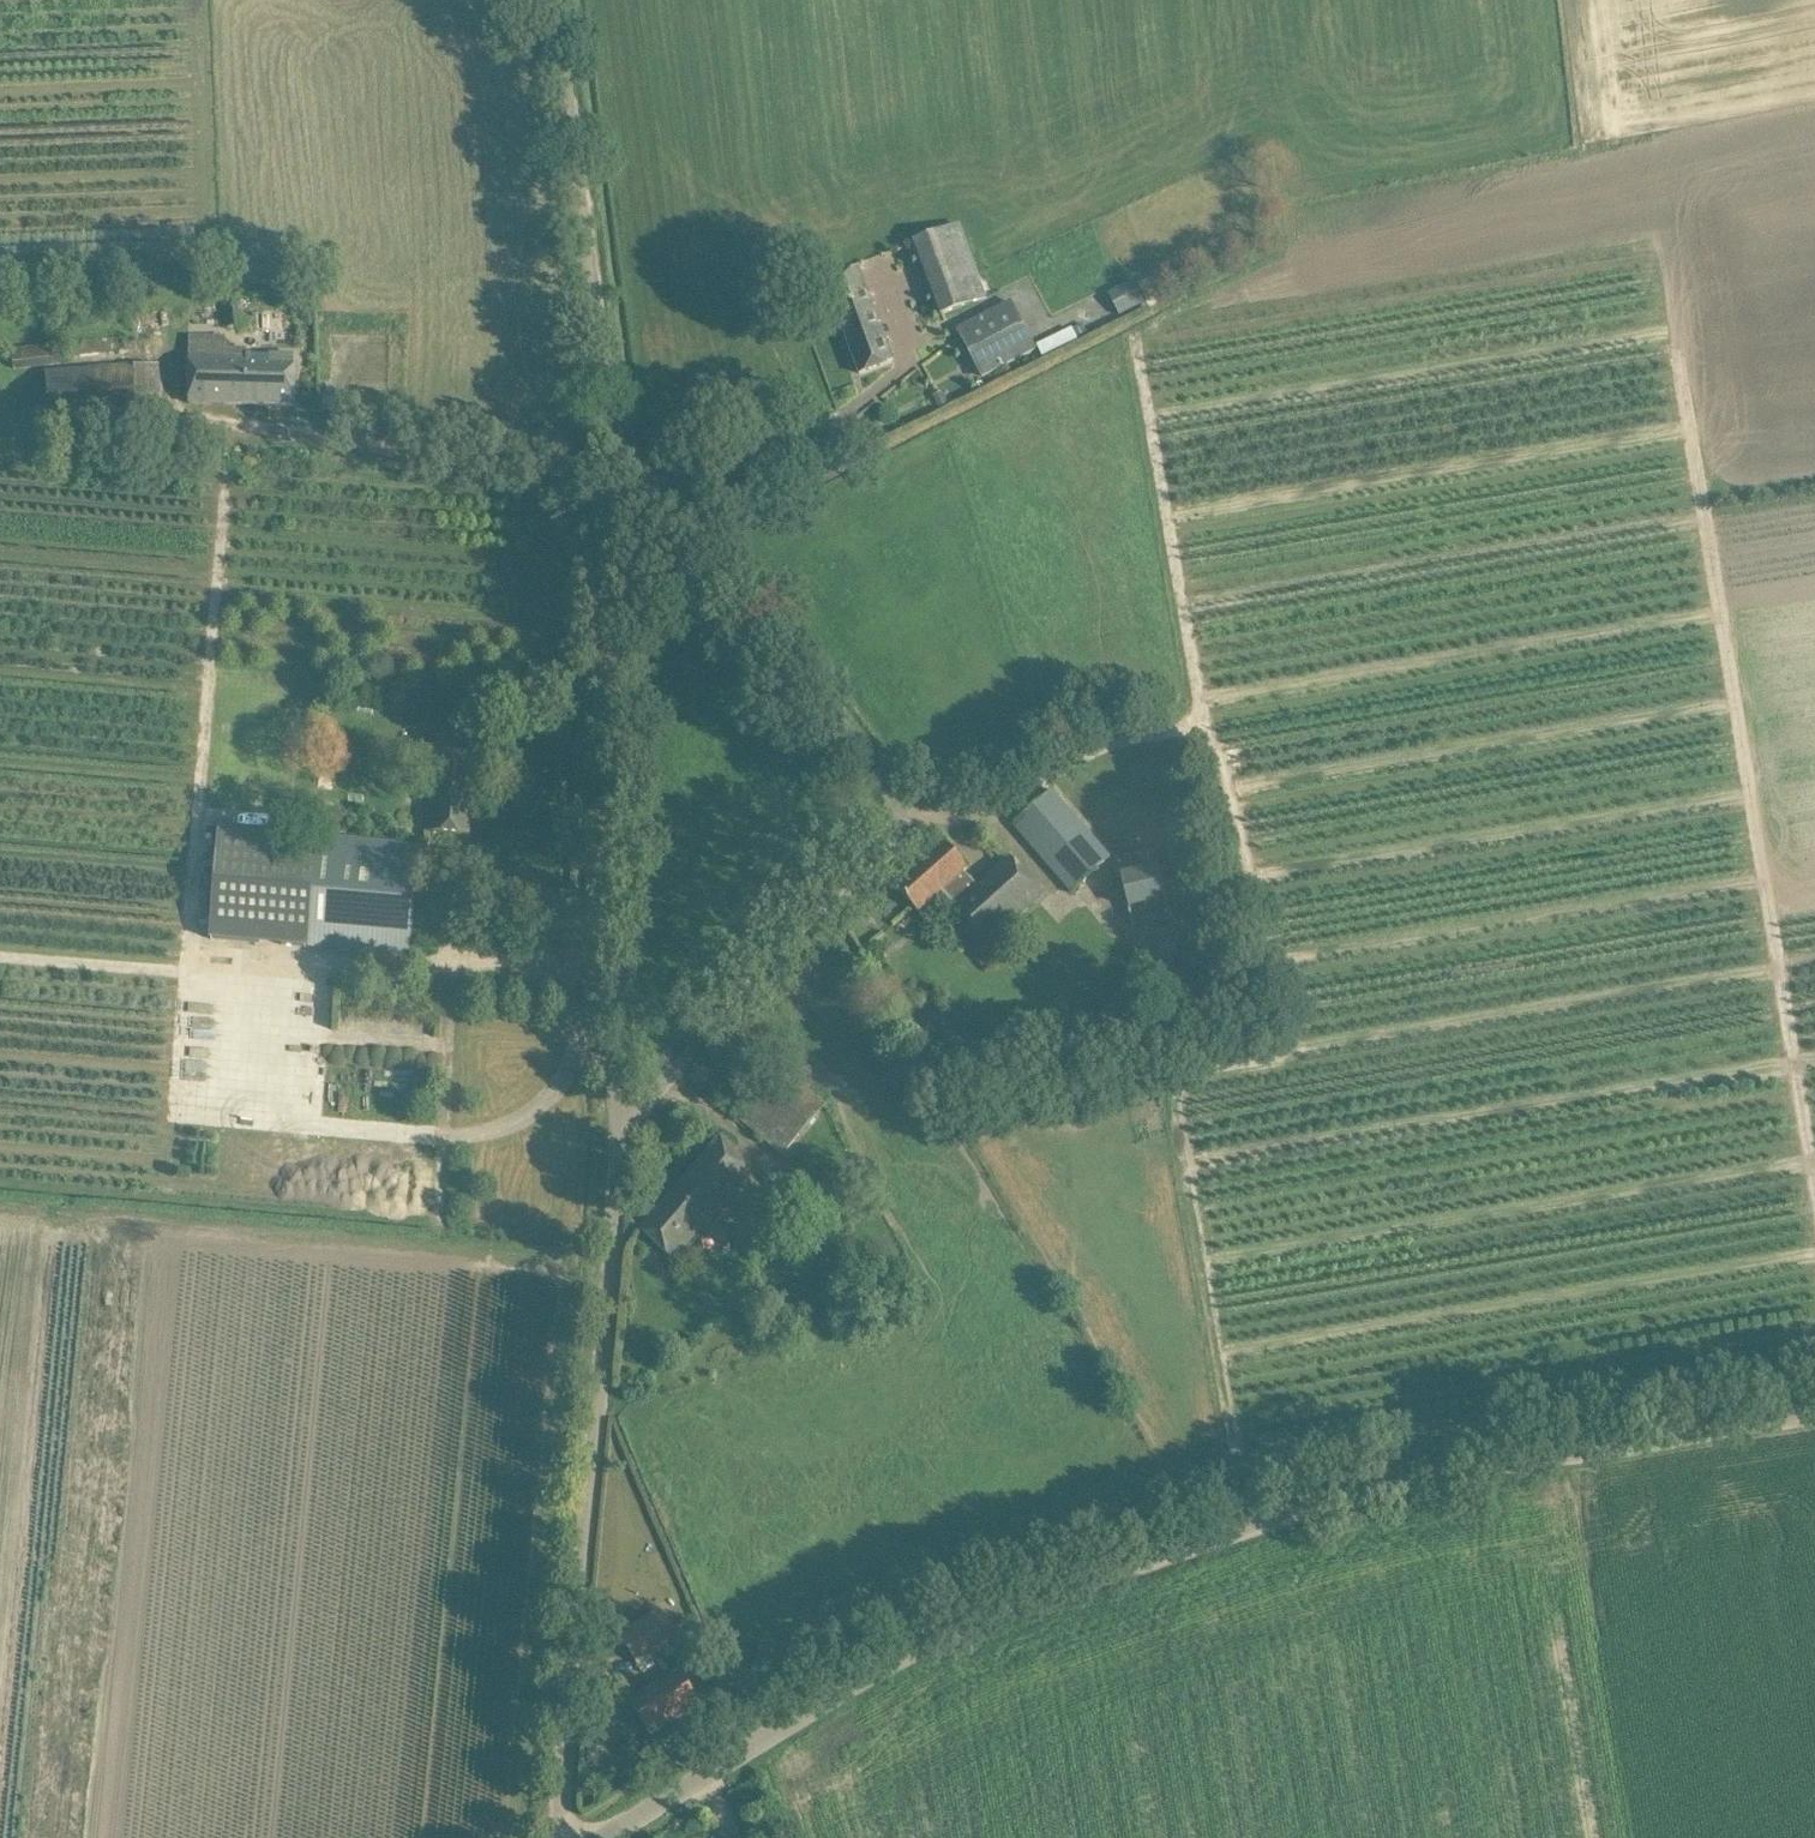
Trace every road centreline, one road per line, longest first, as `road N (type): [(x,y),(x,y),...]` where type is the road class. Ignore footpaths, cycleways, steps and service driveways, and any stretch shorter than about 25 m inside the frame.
road 1 (unclassified): [(1814,1408),(1347,1492),(1066,1584),(939,1635),(602,1837)]
road 2 (unclassified): [(608,1146),(883,854),(886,798),(607,440)]
road 3 (unclassified): [(608,1146),(599,1002),(613,618),(607,440)]
road 4 (unclassified): [(562,1837),(608,1280),(608,1146)]
road 5 (unclassified): [(607,440),(554,0)]

